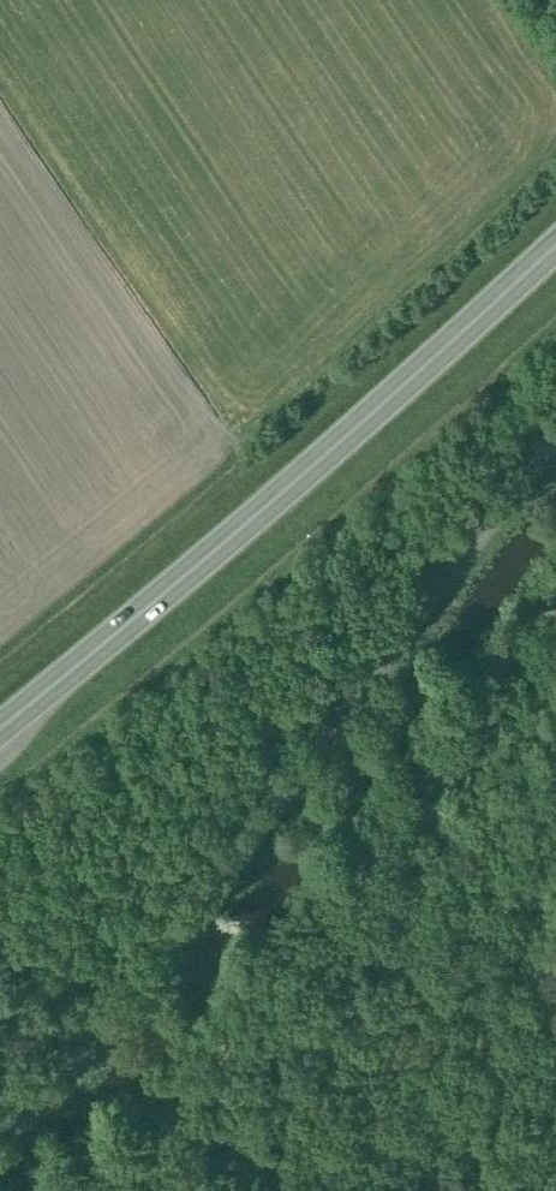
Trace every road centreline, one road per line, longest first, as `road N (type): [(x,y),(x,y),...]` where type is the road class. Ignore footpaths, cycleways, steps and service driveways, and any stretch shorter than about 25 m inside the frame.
road 1 (unclassified): [(0,1160),(555,434)]
road 2 (trunk): [(0,725),(255,515),(555,245)]
road 3 (track): [(107,1190),(552,613)]

